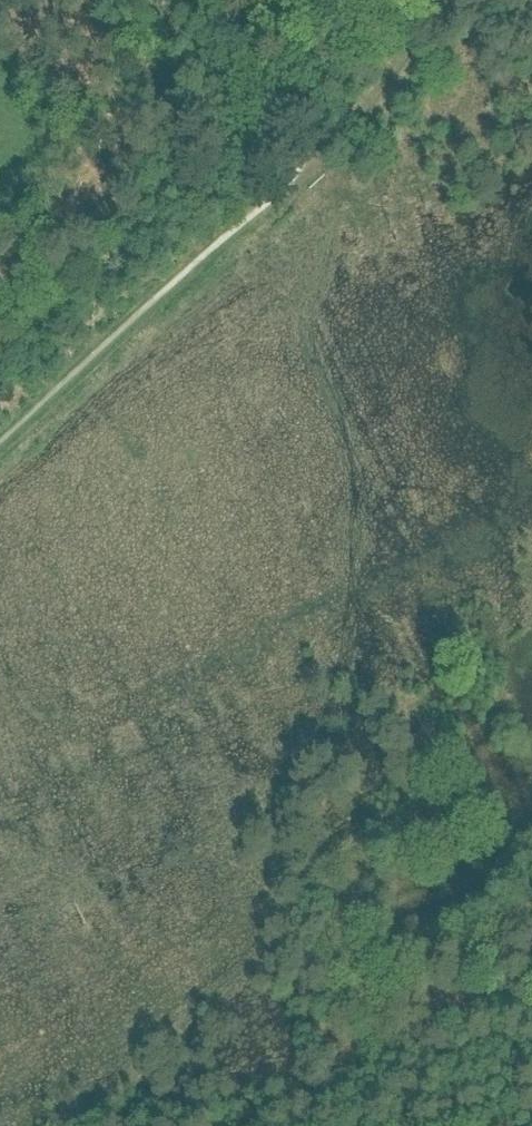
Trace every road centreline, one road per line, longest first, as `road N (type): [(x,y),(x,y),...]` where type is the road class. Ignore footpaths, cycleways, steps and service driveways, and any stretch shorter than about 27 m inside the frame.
road 1 (track): [(0,478),(296,203),(458,0)]

